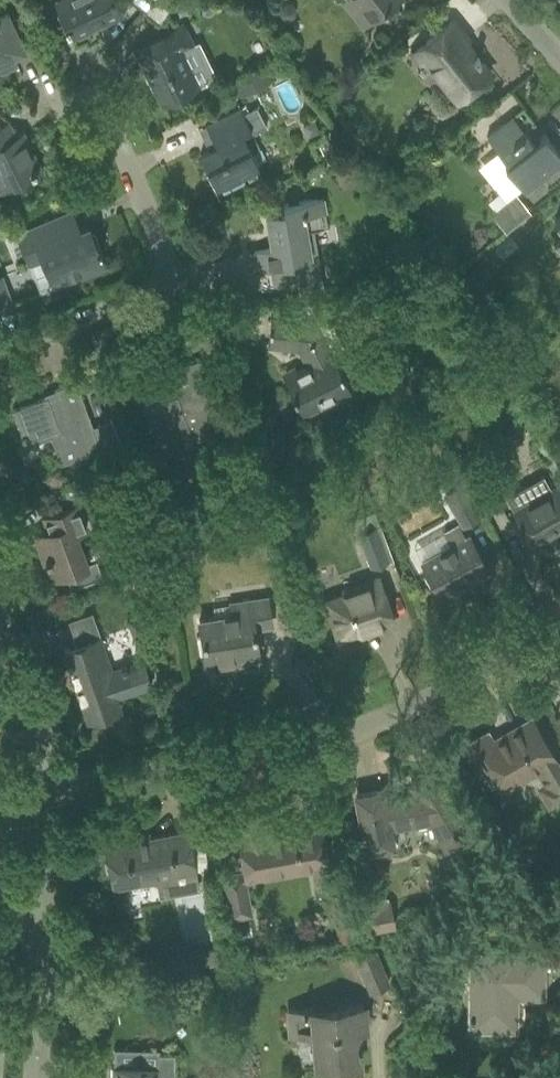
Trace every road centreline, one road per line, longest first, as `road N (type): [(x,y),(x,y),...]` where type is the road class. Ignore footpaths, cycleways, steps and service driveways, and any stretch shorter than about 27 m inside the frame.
road 1 (residential): [(42,777),(223,752),(425,692),(526,648),(559,621)]
road 2 (residential): [(0,355),(110,314),(155,283),(154,236),(102,119)]
road 3 (residential): [(42,777),(32,669),(0,583)]
road 4 (residential): [(31,1077),(34,922)]
road 5 (residential): [(34,922),(42,777)]

